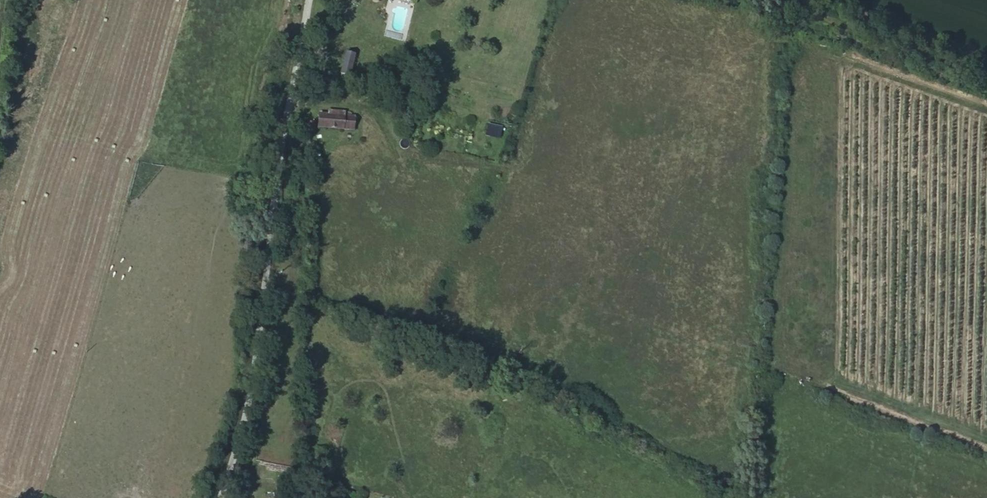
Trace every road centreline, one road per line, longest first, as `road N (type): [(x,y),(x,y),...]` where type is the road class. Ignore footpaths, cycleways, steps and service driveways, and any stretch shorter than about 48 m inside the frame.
road 1 (unclassified): [(220,497),(272,307),(312,0)]
road 2 (track): [(986,449),(838,391)]

